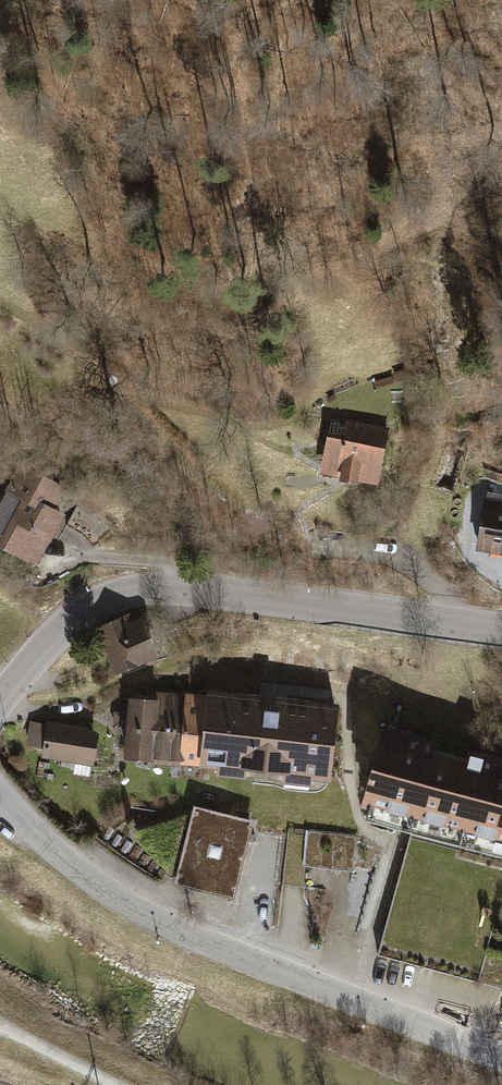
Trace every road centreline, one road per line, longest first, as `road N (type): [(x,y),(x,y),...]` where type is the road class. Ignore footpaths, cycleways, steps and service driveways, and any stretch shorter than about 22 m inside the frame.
road 1 (residential): [(0,793),(45,842),(128,902),(348,1002),(501,1060)]
road 2 (track): [(449,621),(441,589),(404,558),(296,544),(278,534),(218,490),(103,377),(0,304)]
road 3 (tertiary): [(0,701),(67,622),(104,599),(151,588),(501,628)]
road 4 (track): [(69,0),(106,17),(160,25),(211,20),(267,0)]
road 5 (track): [(0,1025),(113,1084)]

